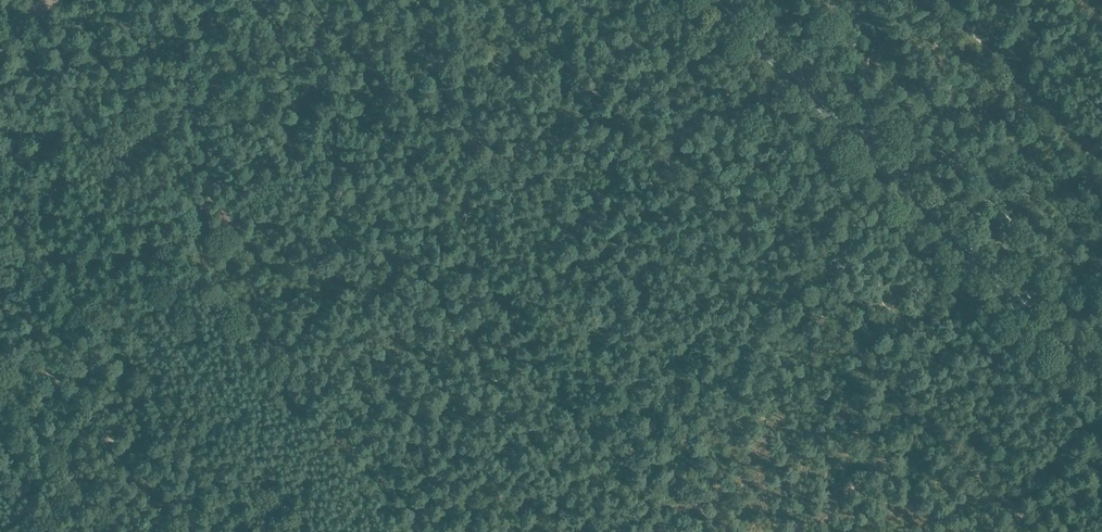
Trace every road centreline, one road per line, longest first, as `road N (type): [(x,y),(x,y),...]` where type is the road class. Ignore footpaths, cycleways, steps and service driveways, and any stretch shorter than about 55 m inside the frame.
road 1 (track): [(1038,531),(500,0)]
road 2 (primary): [(1101,377),(717,0)]

